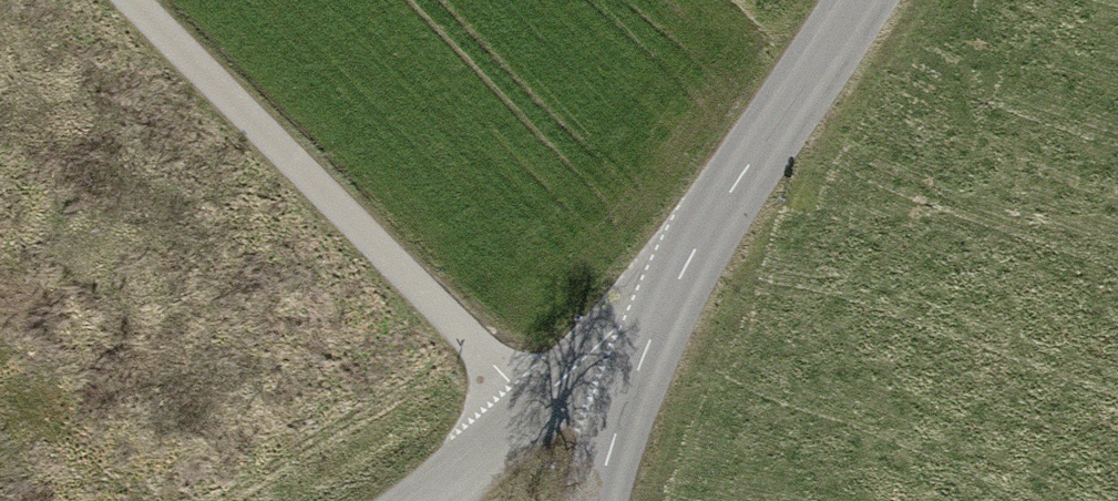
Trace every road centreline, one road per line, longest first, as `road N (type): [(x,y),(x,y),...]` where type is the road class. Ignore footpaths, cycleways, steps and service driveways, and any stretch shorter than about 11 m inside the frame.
road 1 (track): [(130,0),(535,408)]
road 2 (tertiary): [(858,0),(710,223),(649,341)]
road 3 (unclassified): [(649,341),(619,328),(427,500)]
road 4 (tertiary): [(598,500),(649,341)]

